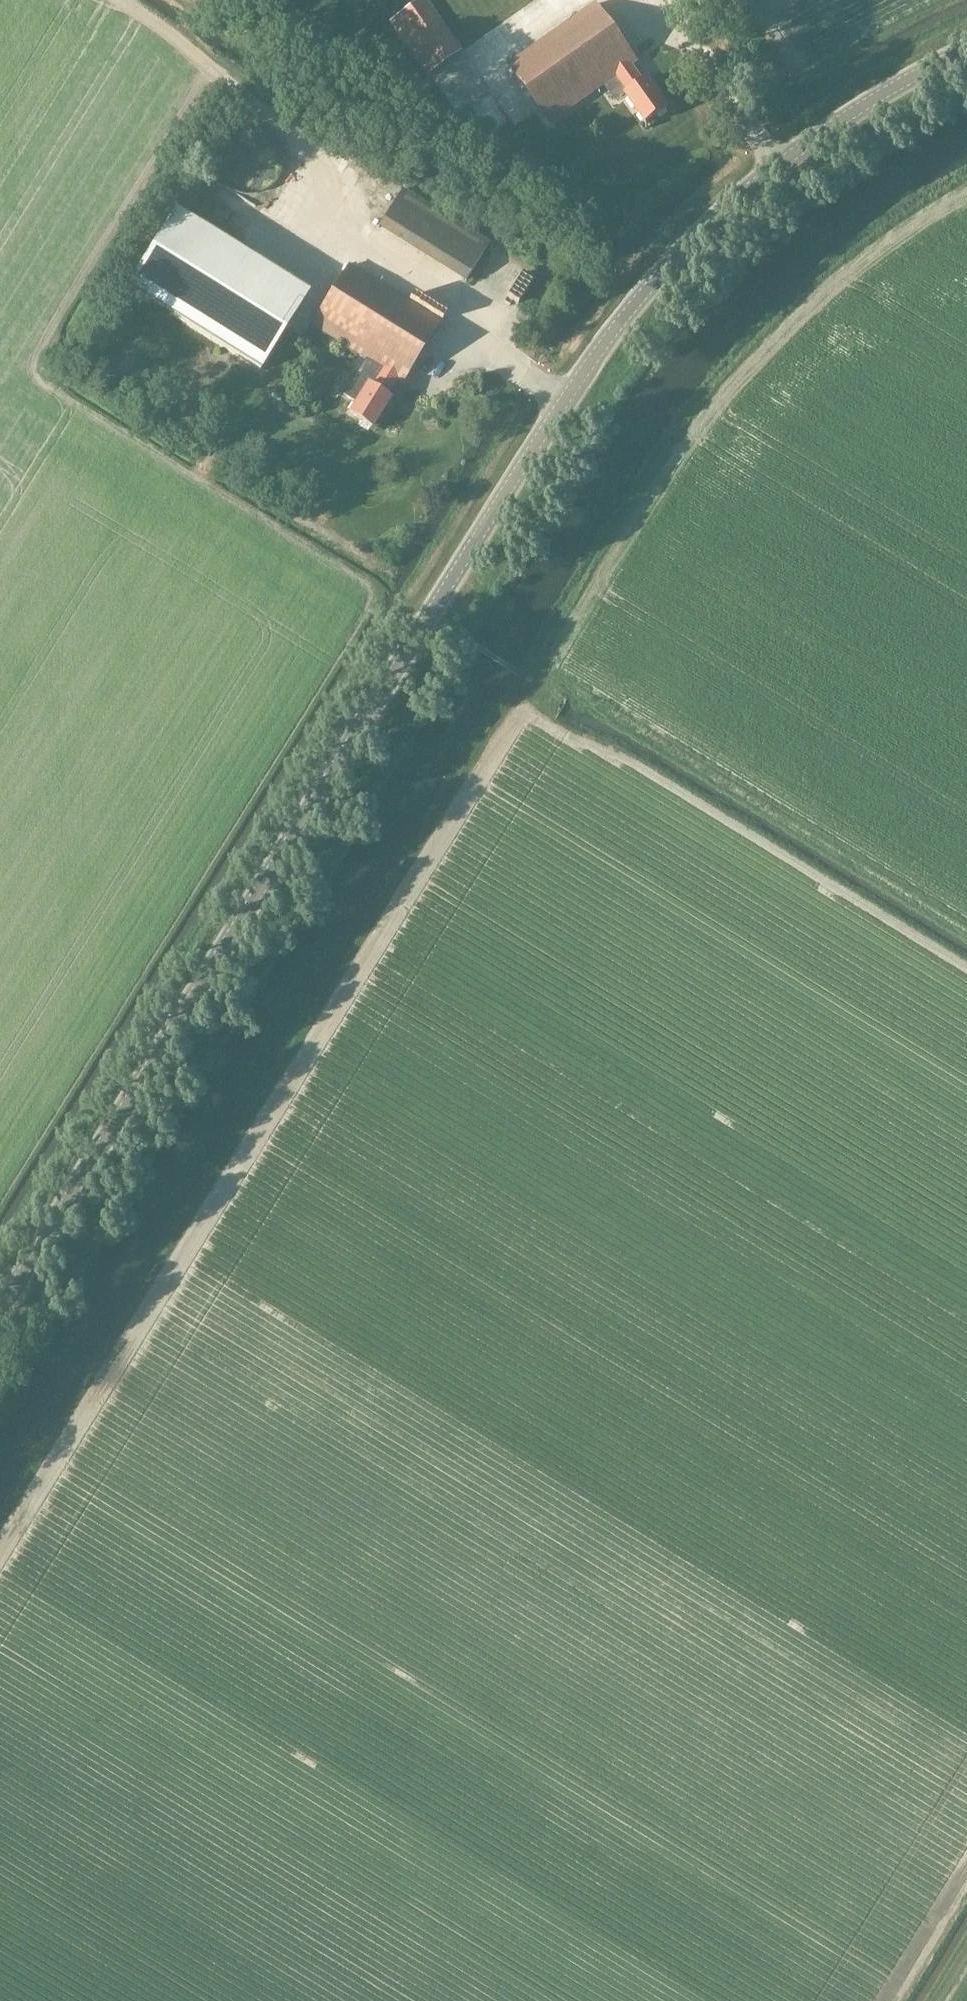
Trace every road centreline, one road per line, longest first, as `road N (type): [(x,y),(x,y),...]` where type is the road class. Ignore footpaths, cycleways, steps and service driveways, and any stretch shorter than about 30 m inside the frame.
road 1 (unclassified): [(0,1308),(531,450),(614,329),(756,183),(861,106),(966,49)]

